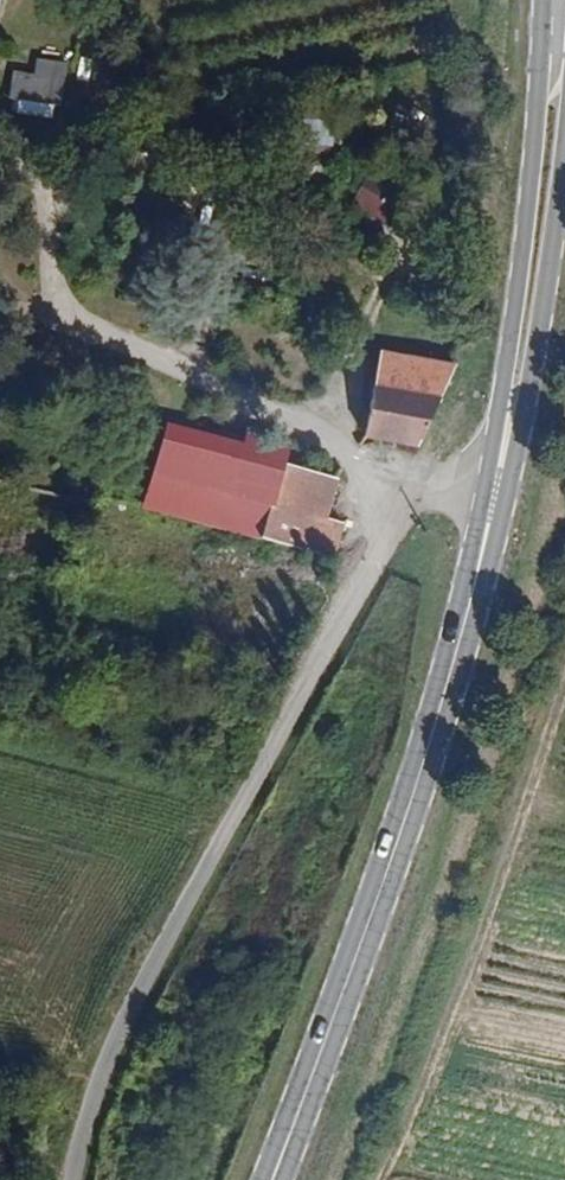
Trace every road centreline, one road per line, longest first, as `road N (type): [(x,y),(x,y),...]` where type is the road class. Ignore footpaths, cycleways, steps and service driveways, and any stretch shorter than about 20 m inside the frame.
road 1 (residential): [(496,492),(436,484),(408,494),(123,1022),(93,1085),(68,1179)]
road 2 (primary): [(496,492),(365,932),(274,1179)]
road 3 (track): [(564,687),(504,871),(383,1179)]
road 4 (primary): [(545,0),(496,492)]
road 5 (primary): [(496,492),(542,335),(564,151)]

